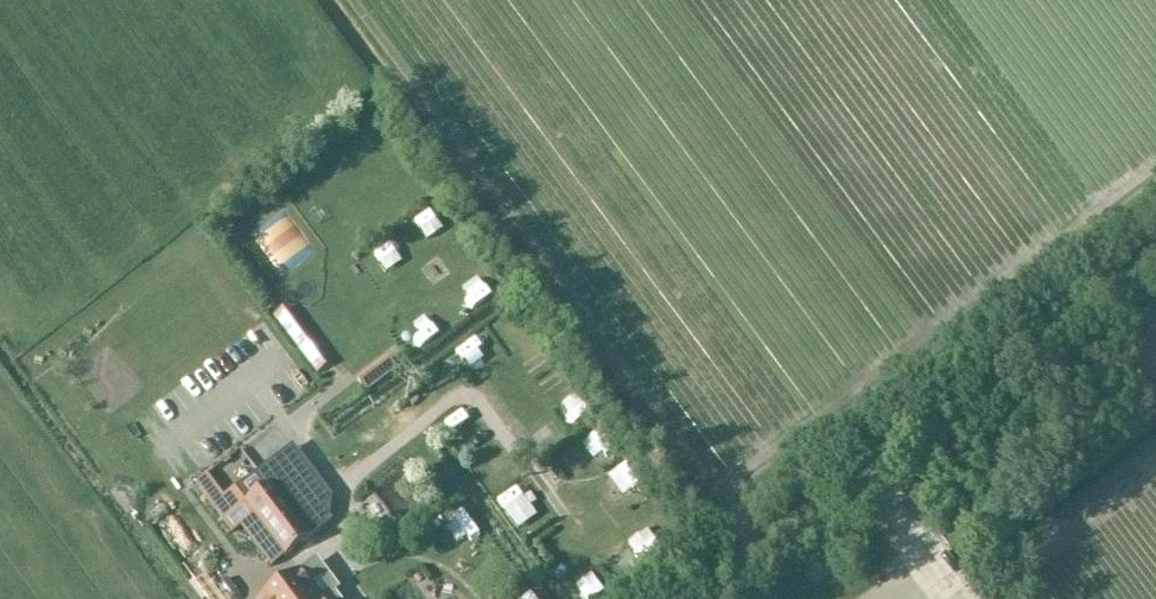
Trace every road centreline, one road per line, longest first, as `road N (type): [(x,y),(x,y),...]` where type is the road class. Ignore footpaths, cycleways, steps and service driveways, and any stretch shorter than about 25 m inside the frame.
road 1 (unclassified): [(695,598),(1155,253)]
road 2 (track): [(0,409),(139,598)]
road 3 (track): [(633,384),(755,555)]

